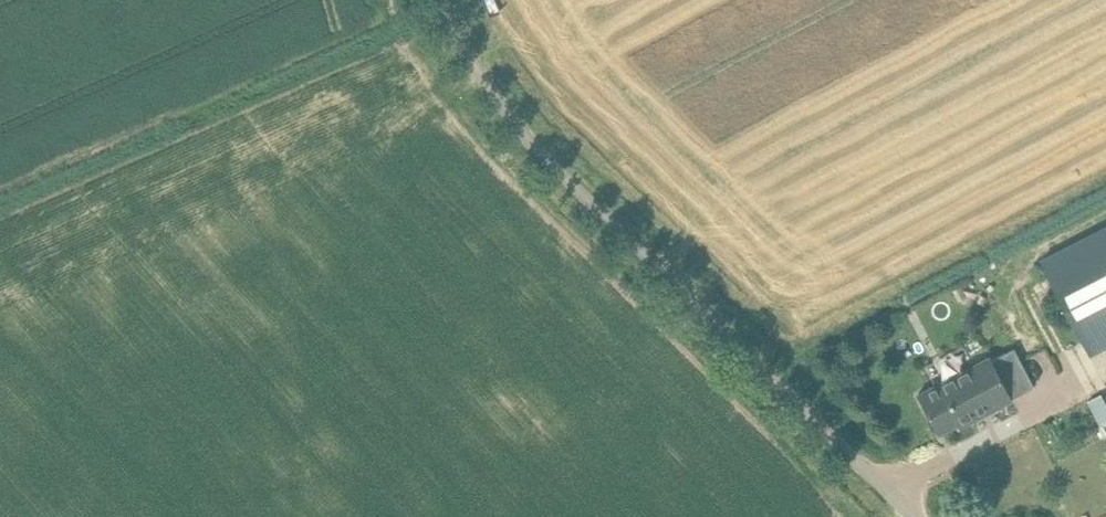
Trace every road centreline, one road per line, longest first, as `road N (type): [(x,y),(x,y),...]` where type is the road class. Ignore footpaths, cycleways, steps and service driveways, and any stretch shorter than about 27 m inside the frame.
road 1 (unclassified): [(912,516),(530,147),(457,54),(434,0)]

